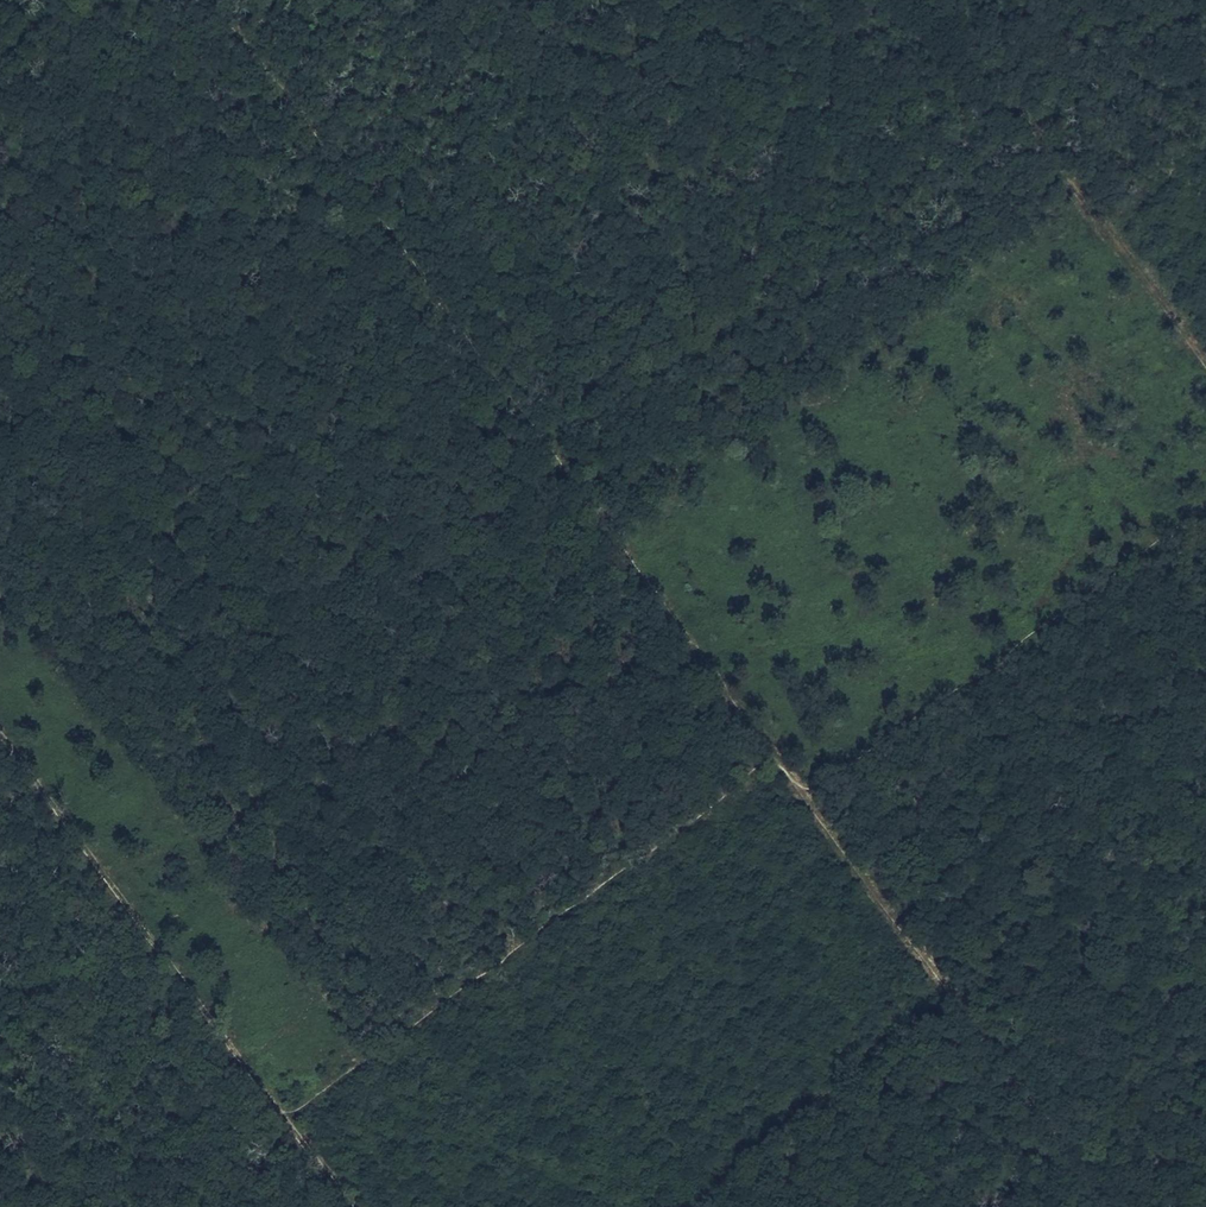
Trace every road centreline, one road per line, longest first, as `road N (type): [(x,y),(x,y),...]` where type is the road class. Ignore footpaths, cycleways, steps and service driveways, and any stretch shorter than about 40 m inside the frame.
road 1 (track): [(0,723),(362,1206)]

